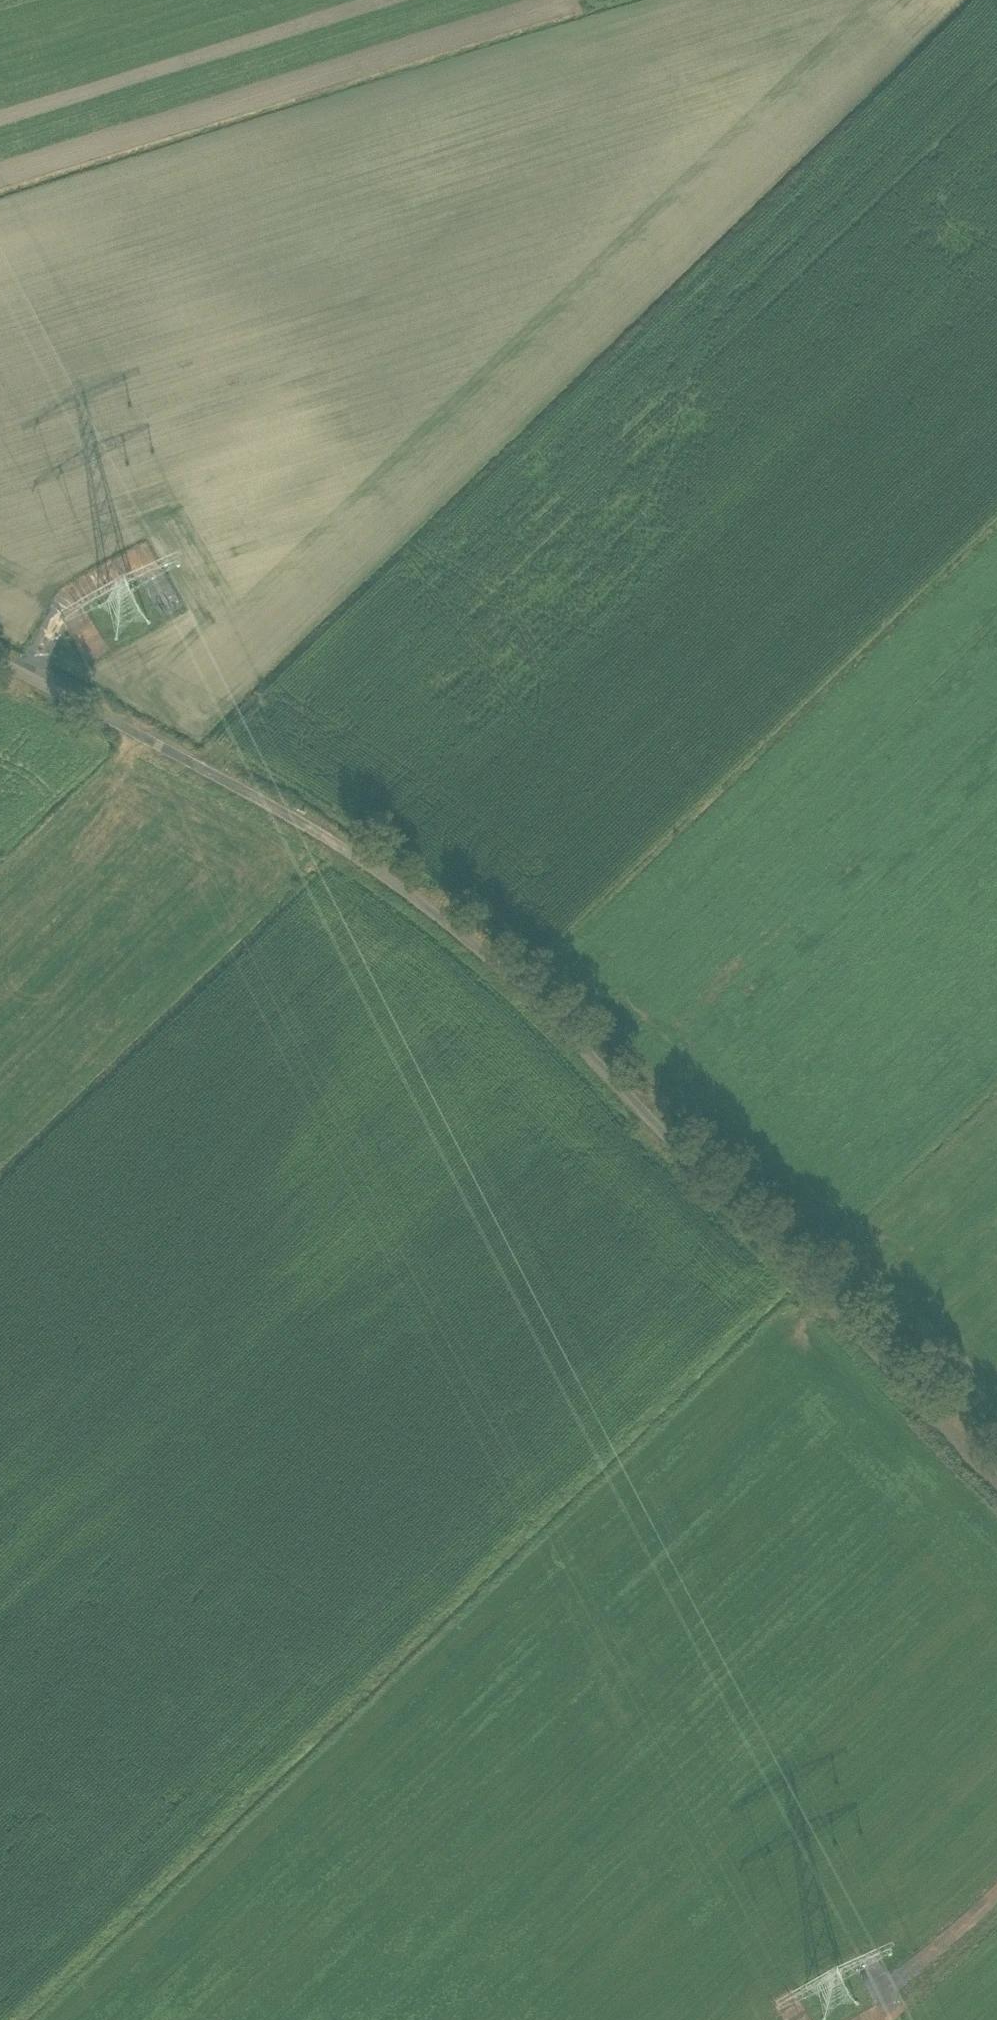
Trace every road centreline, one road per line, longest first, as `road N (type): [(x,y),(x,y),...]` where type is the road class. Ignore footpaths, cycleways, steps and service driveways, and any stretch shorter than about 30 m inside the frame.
road 1 (unclassified): [(996,1467),(490,943),(401,868),(322,815),(0,647)]

